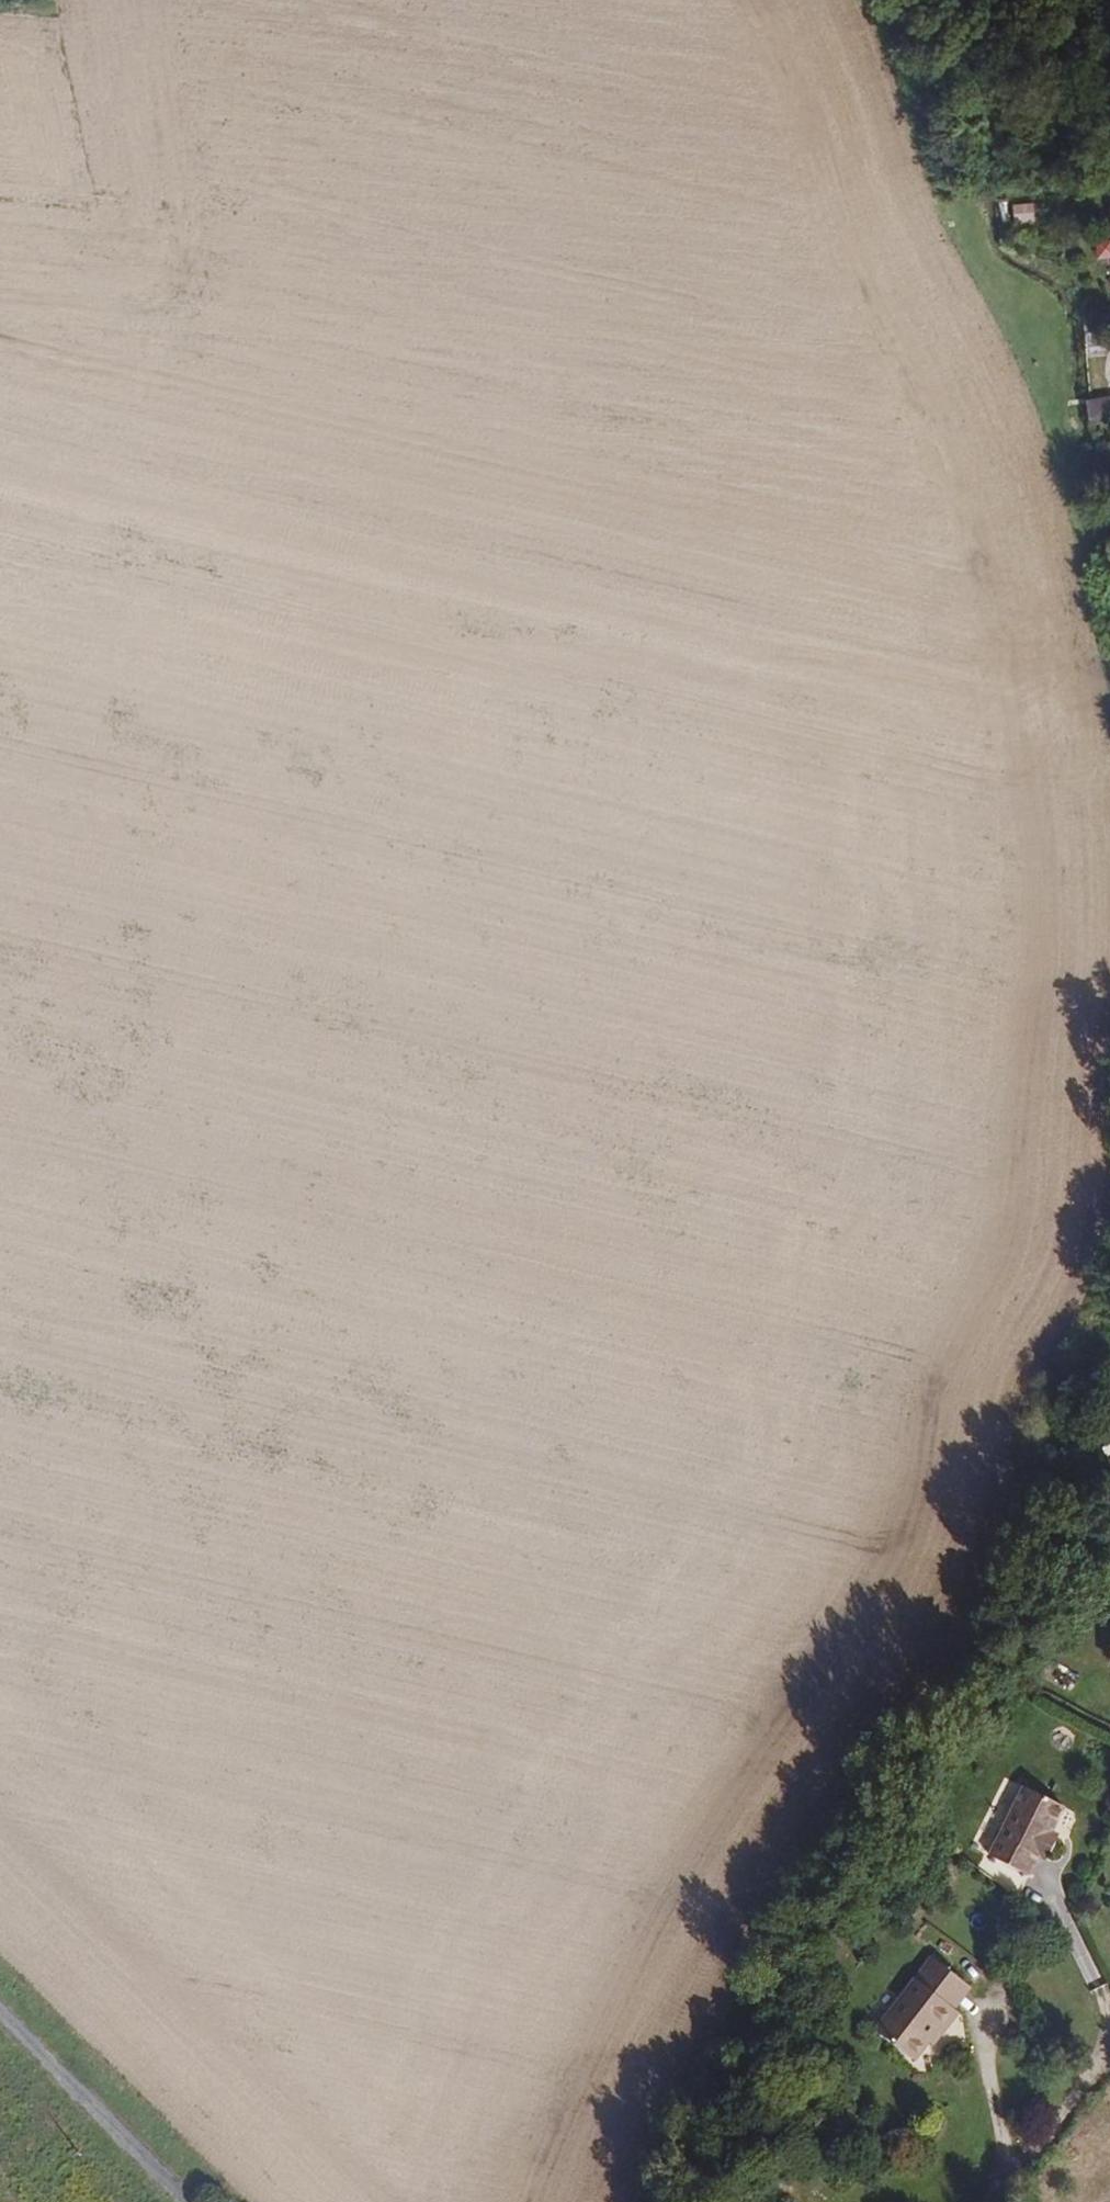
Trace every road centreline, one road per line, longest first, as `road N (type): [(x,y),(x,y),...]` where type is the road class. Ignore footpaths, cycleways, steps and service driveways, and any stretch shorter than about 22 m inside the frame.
road 1 (track): [(0,2009),(191,2201)]

